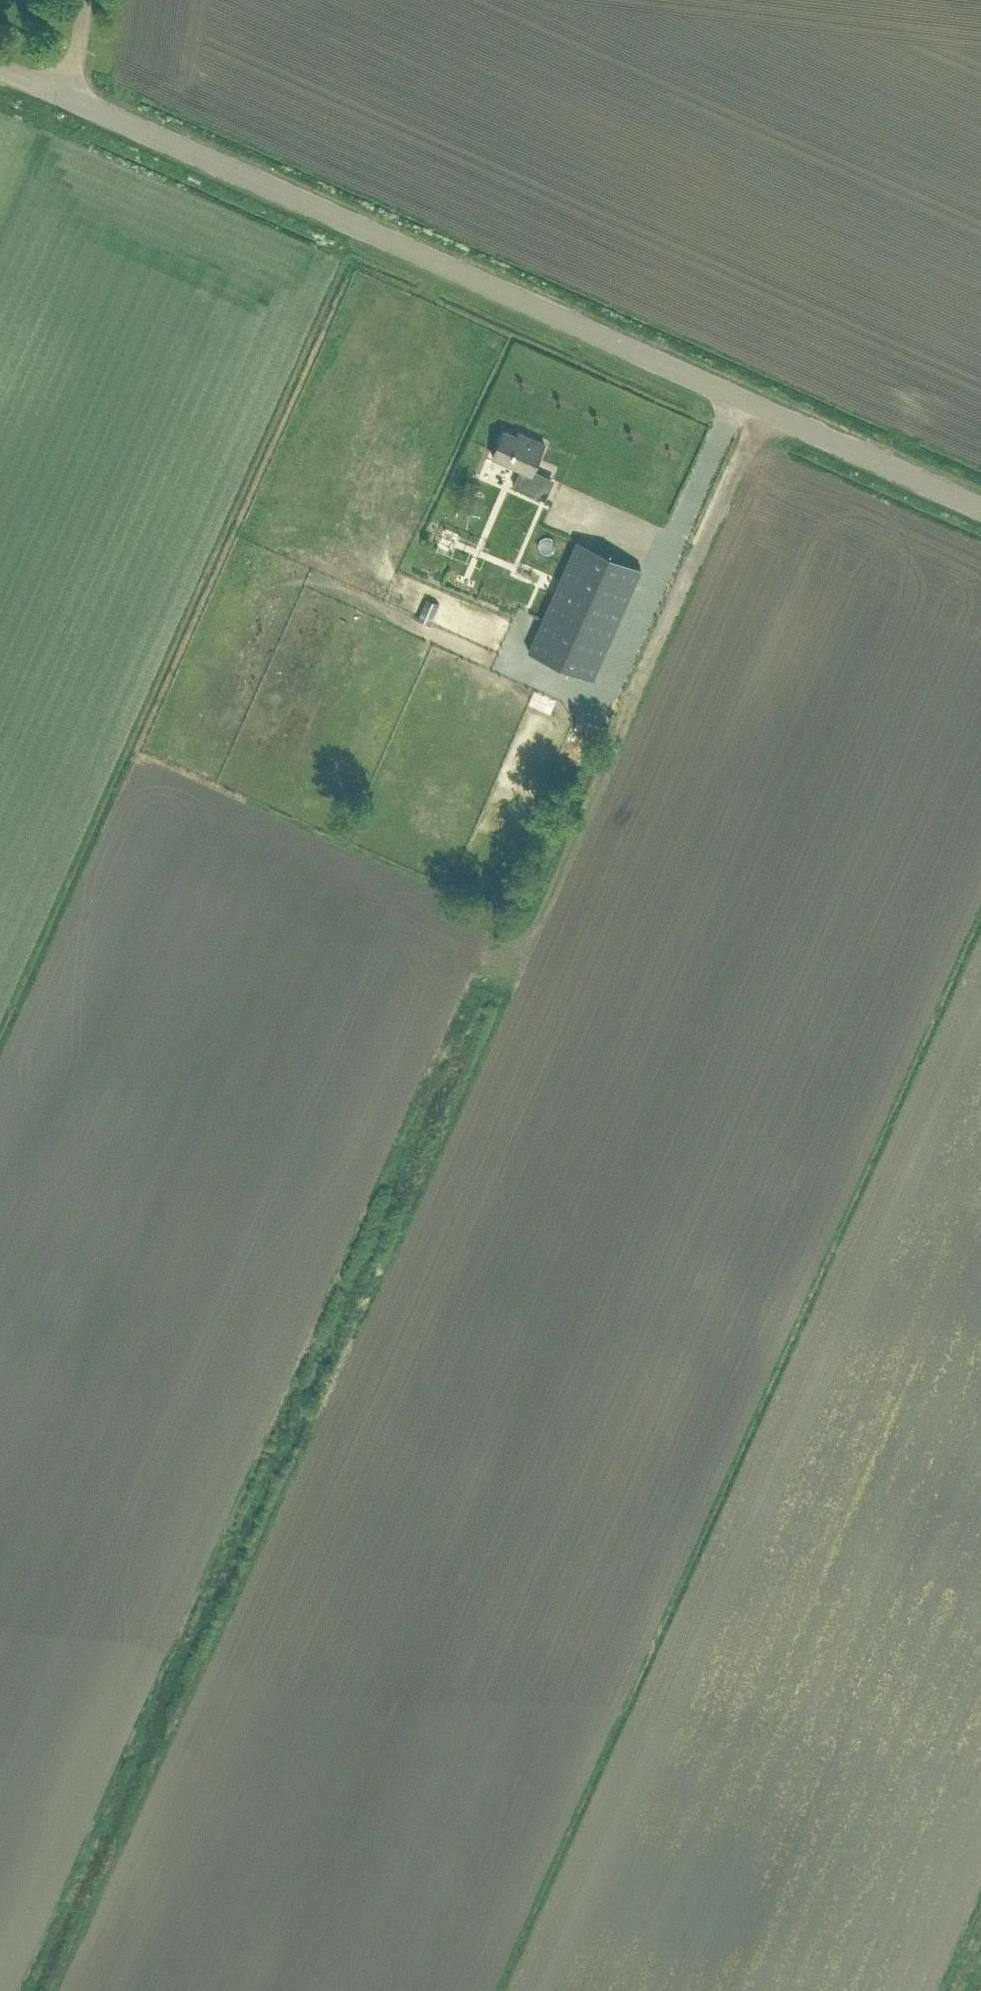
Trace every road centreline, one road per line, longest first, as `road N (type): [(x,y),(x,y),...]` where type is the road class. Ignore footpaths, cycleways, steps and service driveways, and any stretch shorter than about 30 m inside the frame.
road 1 (unclassified): [(980,504),(71,97)]

